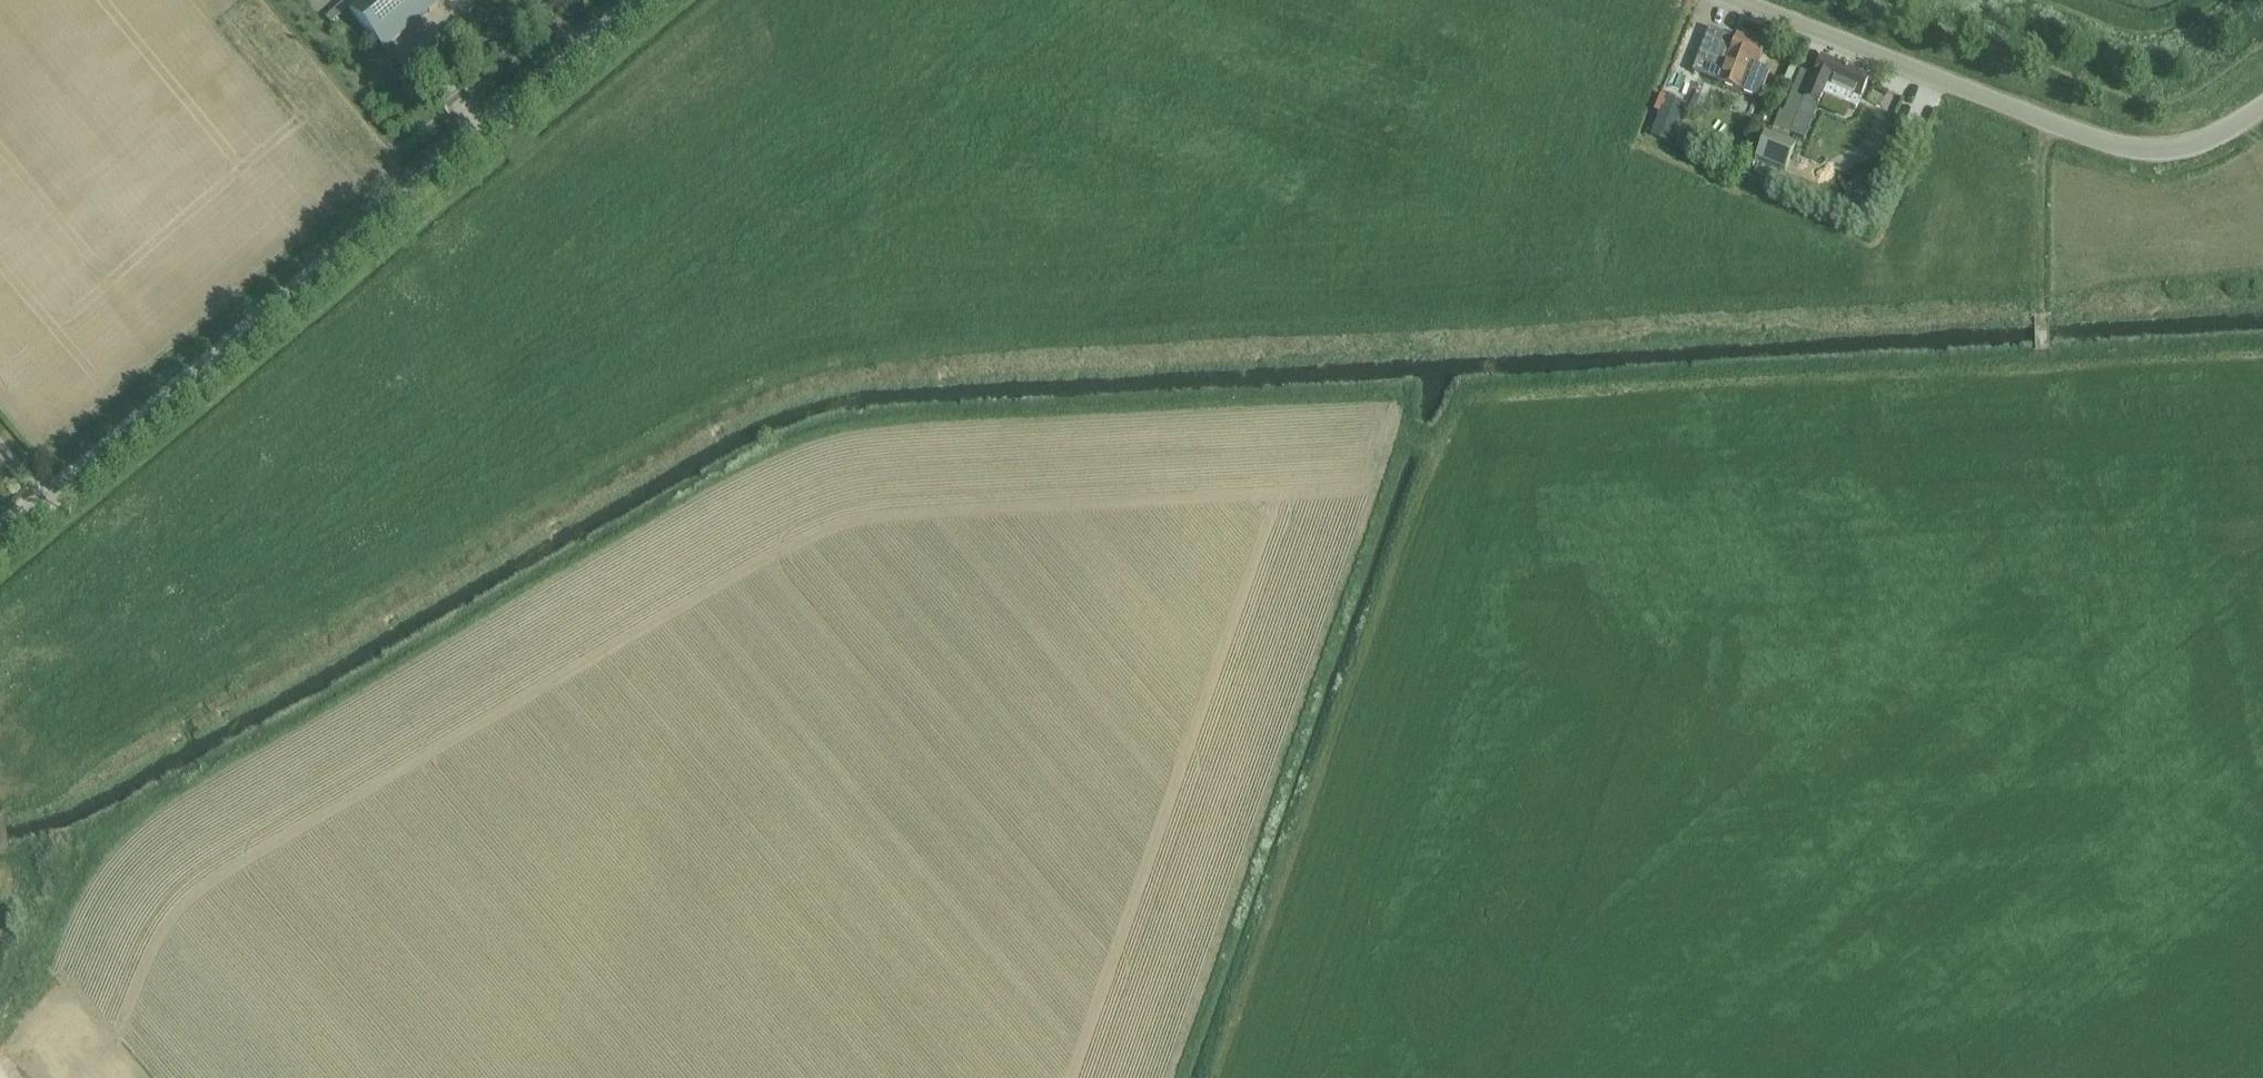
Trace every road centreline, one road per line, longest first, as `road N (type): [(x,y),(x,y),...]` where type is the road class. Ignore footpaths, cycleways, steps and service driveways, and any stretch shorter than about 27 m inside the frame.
road 1 (unclassified): [(0,543),(646,0)]
road 2 (tertiary): [(1736,0),(2139,149),(2212,138),(2262,106)]
road 3 (track): [(2033,0),(2131,37),(2169,36),(2219,0)]

